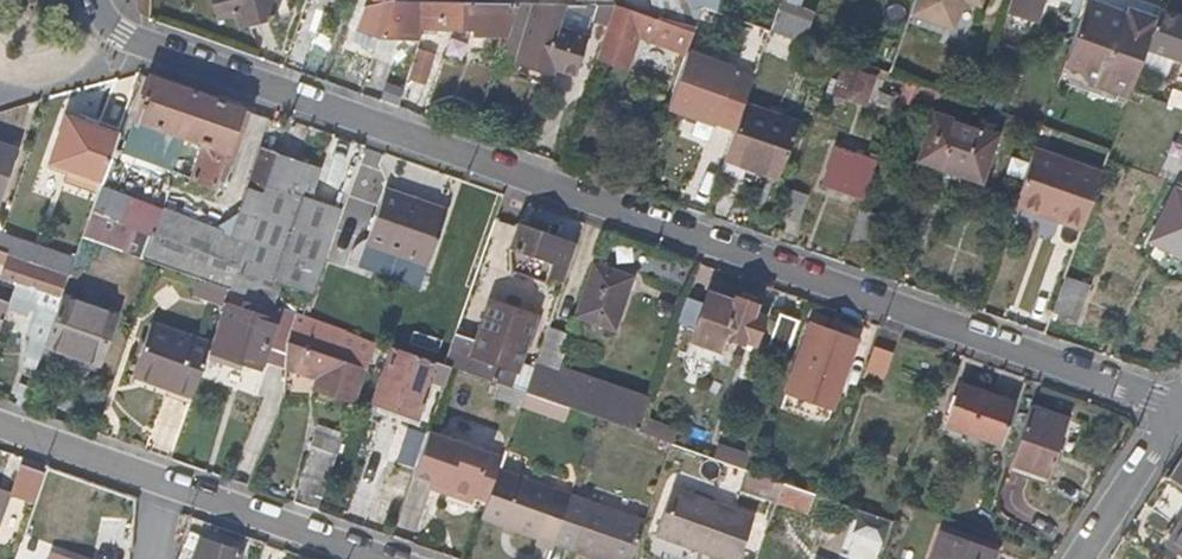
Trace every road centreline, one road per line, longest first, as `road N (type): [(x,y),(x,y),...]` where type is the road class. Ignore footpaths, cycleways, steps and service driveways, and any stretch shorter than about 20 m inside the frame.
road 1 (residential): [(1181,409),(122,35),(97,0)]
road 2 (residential): [(173,491),(365,558)]
road 3 (residential): [(0,432),(173,491)]
road 4 (residential): [(1181,411),(1084,558)]

